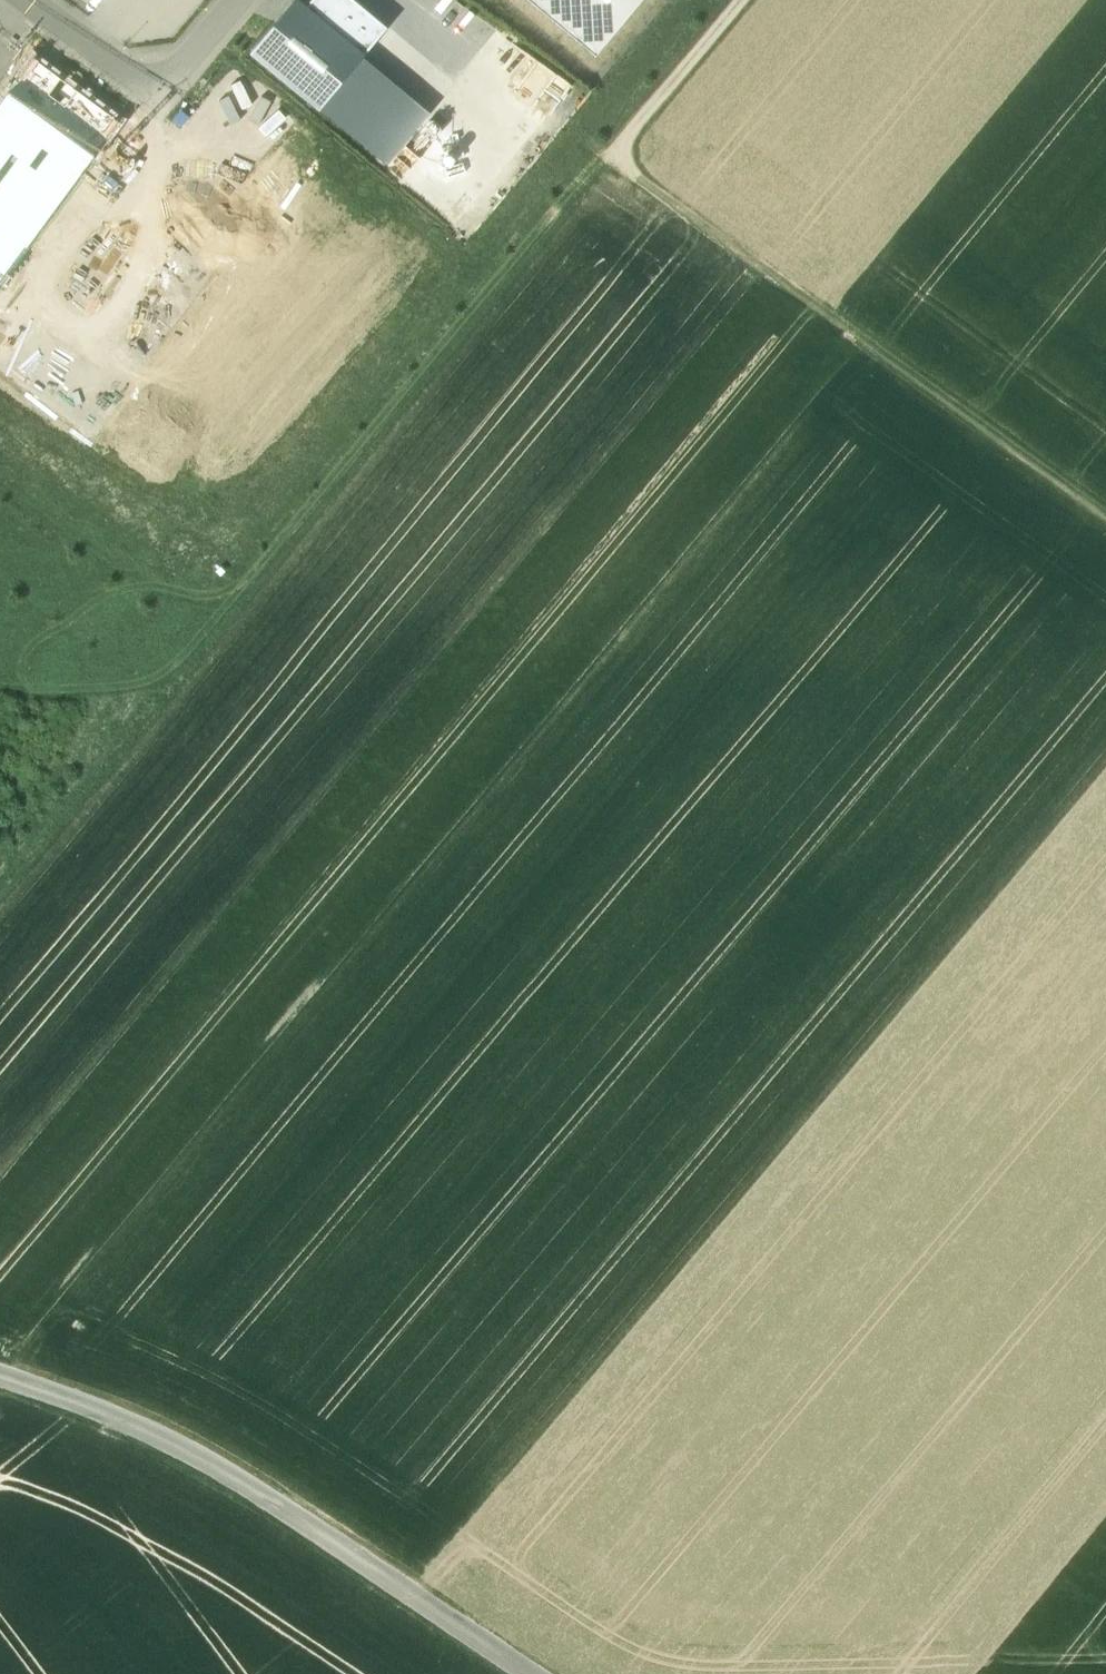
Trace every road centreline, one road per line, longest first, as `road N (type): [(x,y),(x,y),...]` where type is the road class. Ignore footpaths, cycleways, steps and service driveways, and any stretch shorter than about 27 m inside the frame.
road 1 (track): [(1105,527),(607,168),(745,0)]
road 2 (tertiary): [(0,1373),(140,1428),(531,1673)]
road 3 (residential): [(39,0),(157,81),(188,67),(245,0)]

